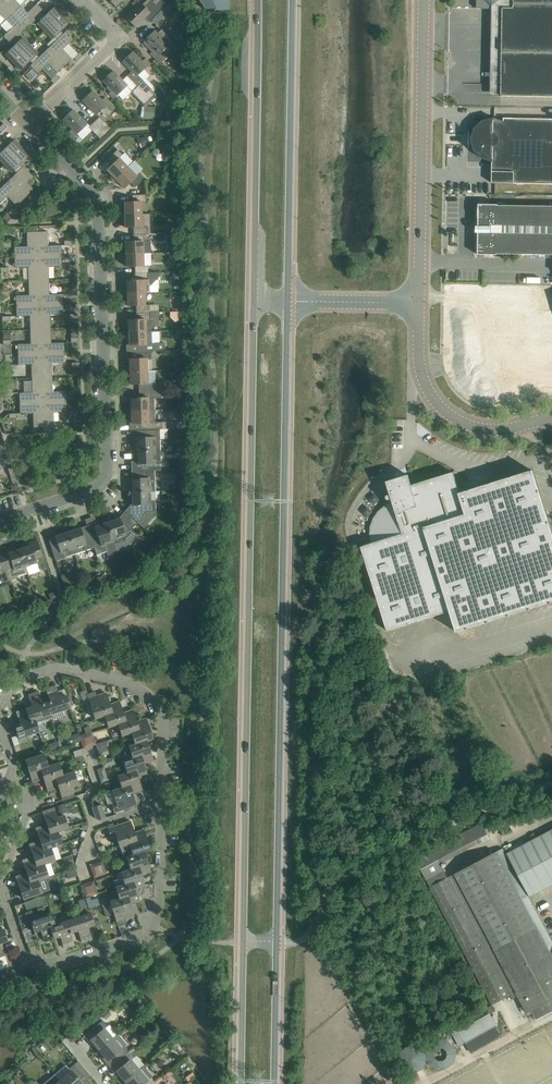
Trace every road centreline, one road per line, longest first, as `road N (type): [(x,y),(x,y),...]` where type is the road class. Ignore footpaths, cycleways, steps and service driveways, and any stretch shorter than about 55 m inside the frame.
road 1 (secondary): [(252,301),(241,944)]
road 2 (secondary): [(279,943),(290,301)]
road 3 (residential): [(26,961),(70,960),(155,926),(164,727),(157,705),(129,684),(62,667),(19,675)]
road 4 (residential): [(0,521),(88,491),(106,471),(98,209),(89,187),(30,126)]
road 5 (unclassified): [(418,303),(426,0)]
road 6 (secondary): [(290,301),(294,0)]
road 7 (secondary): [(255,0),(252,301)]
road 8 (unclassified): [(551,416),(498,430),(457,423),(418,380),(418,303)]
road 9 (residential): [(30,126),(110,50),(110,28),(83,0)]
road 10 (secondary): [(277,1083),(279,943)]
road 11 (secondary): [(241,944),(238,1083)]
road 12 (unclassified): [(418,303),(290,301)]

